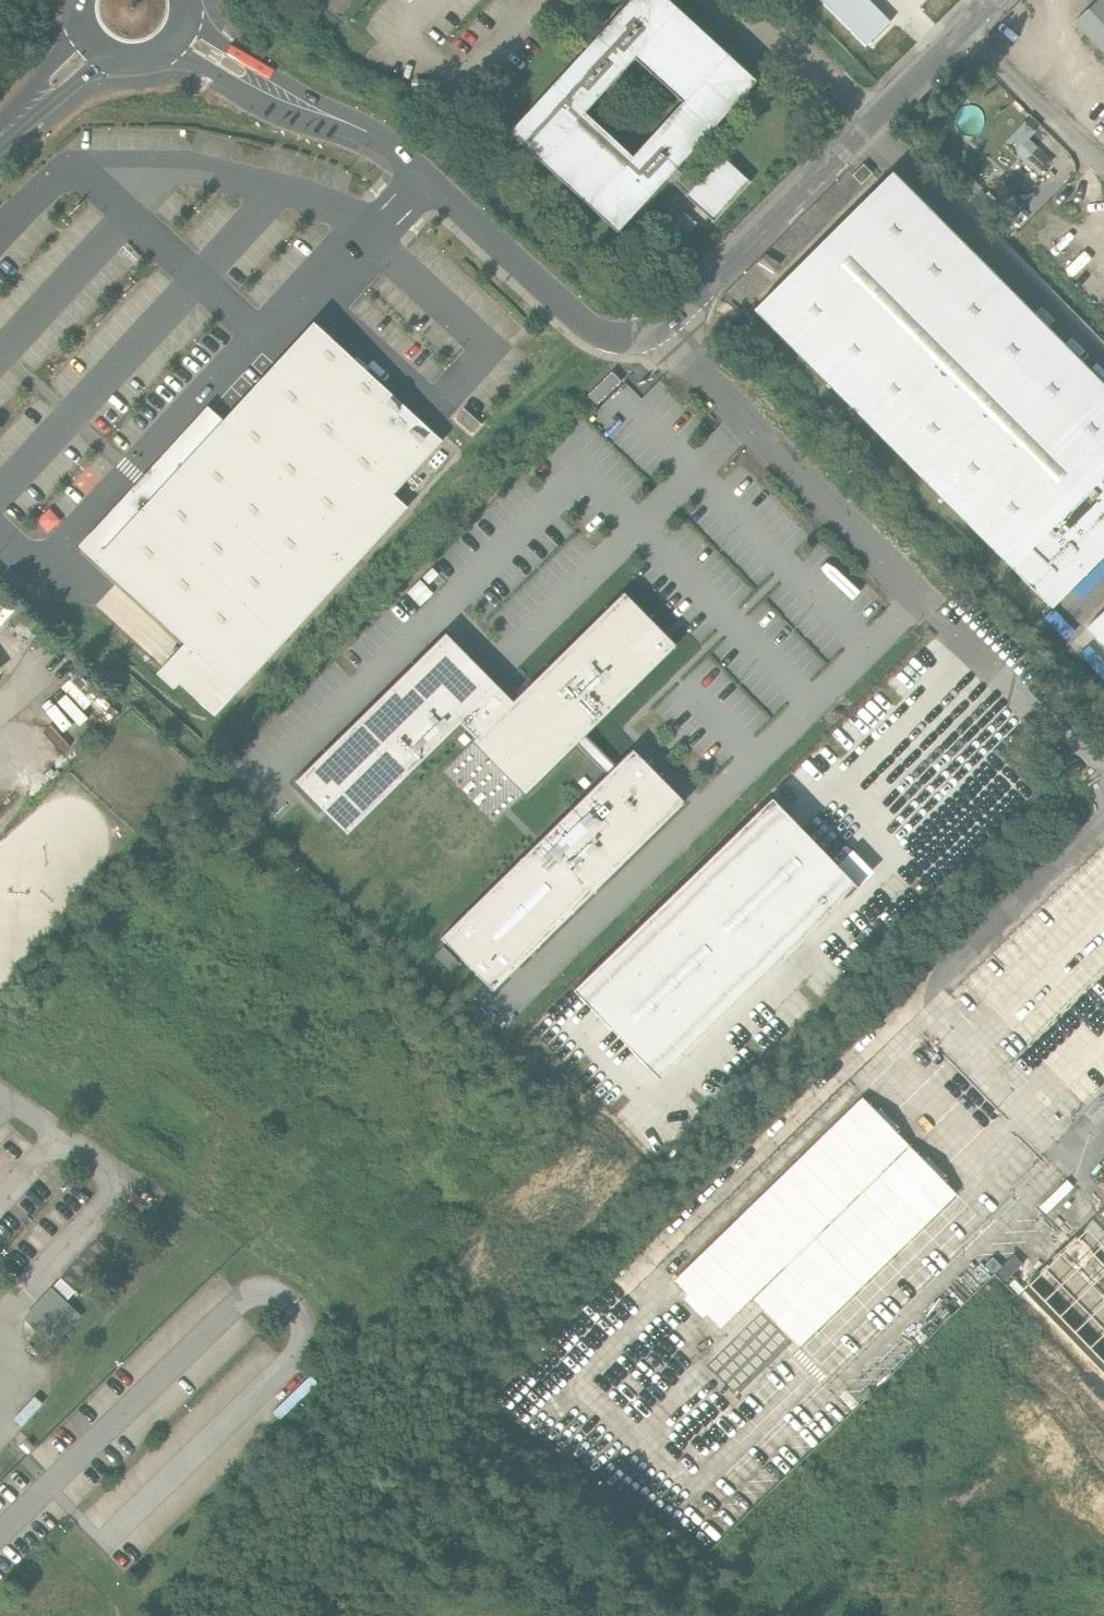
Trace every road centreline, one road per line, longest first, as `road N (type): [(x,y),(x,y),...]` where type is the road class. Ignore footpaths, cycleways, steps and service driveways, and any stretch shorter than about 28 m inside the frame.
road 1 (unclassified): [(999,0),(664,332),(591,326),(398,154),(296,101)]
road 2 (unclassified): [(179,35),(296,101)]
road 3 (primary): [(0,136),(95,42)]

